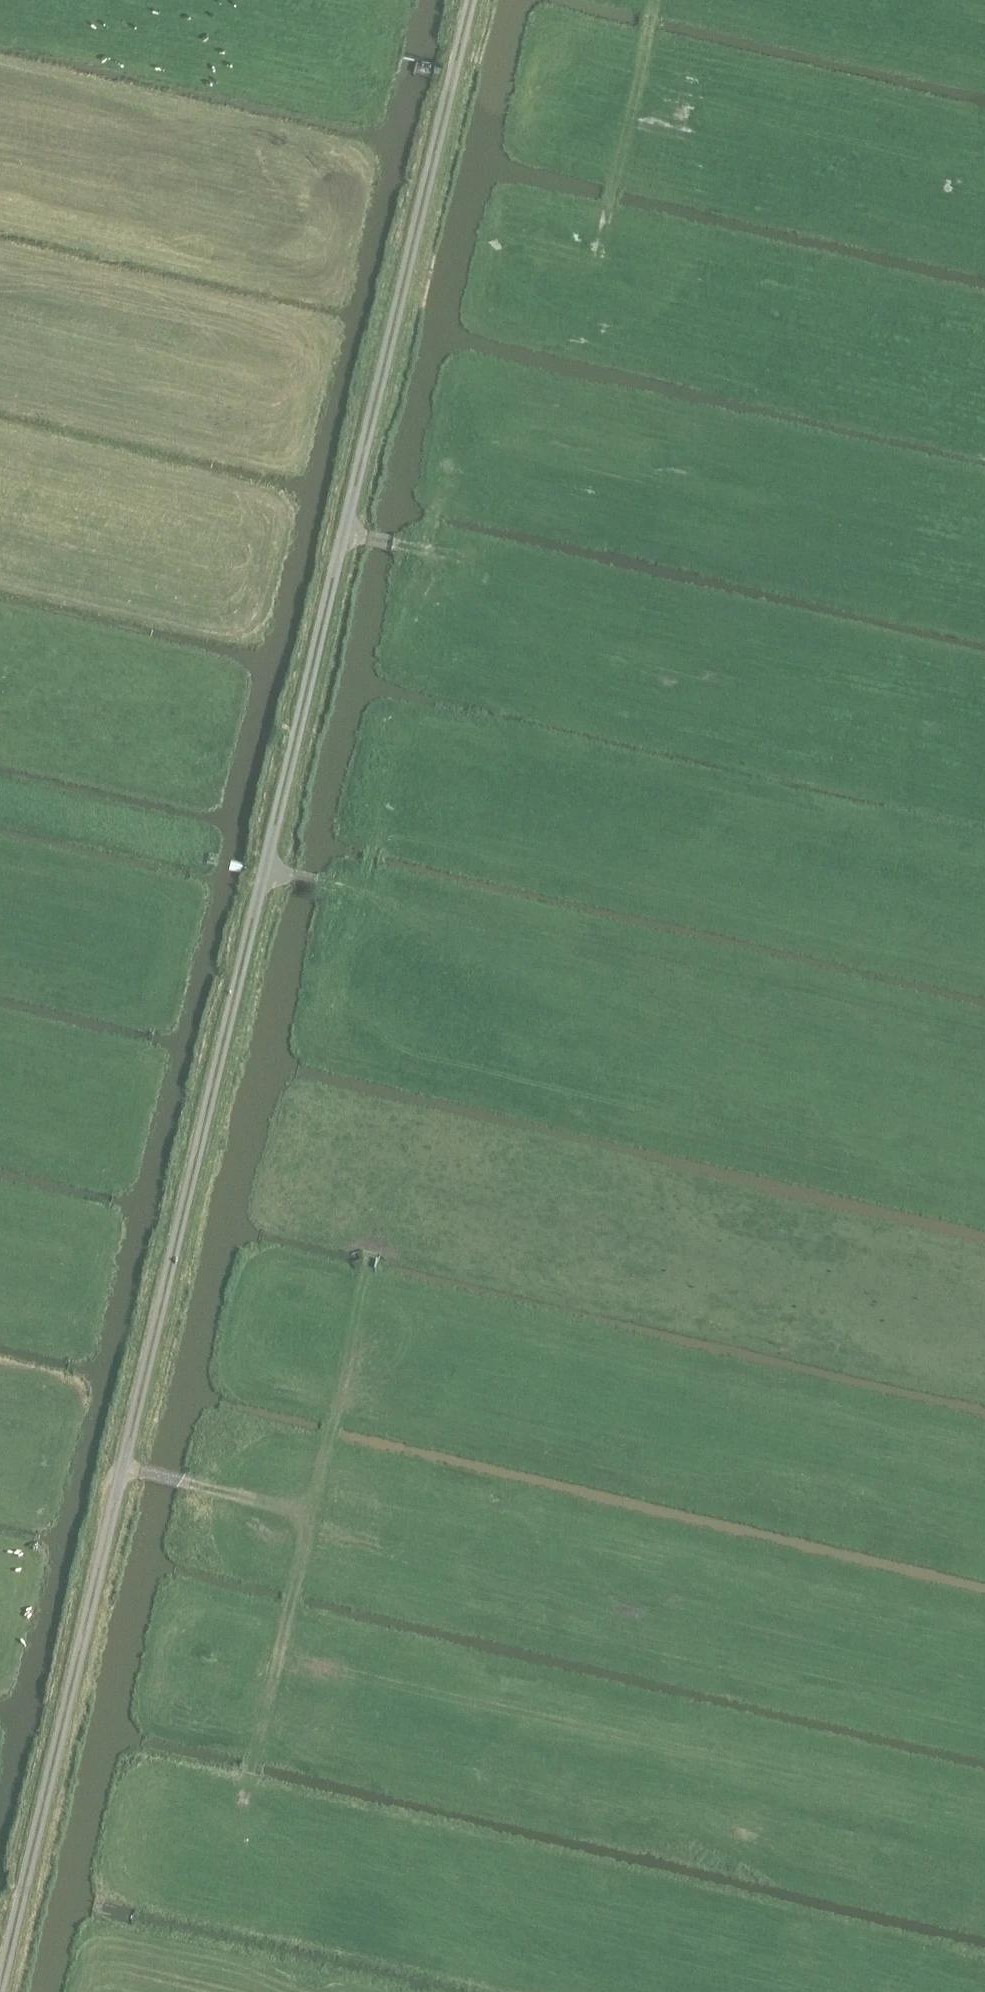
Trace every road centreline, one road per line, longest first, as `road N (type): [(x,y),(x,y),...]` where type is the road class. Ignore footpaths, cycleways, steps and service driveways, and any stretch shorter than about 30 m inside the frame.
road 1 (track): [(292,879),(366,900),(819,1121),(984,1162)]
road 2 (track): [(984,710),(397,544)]

